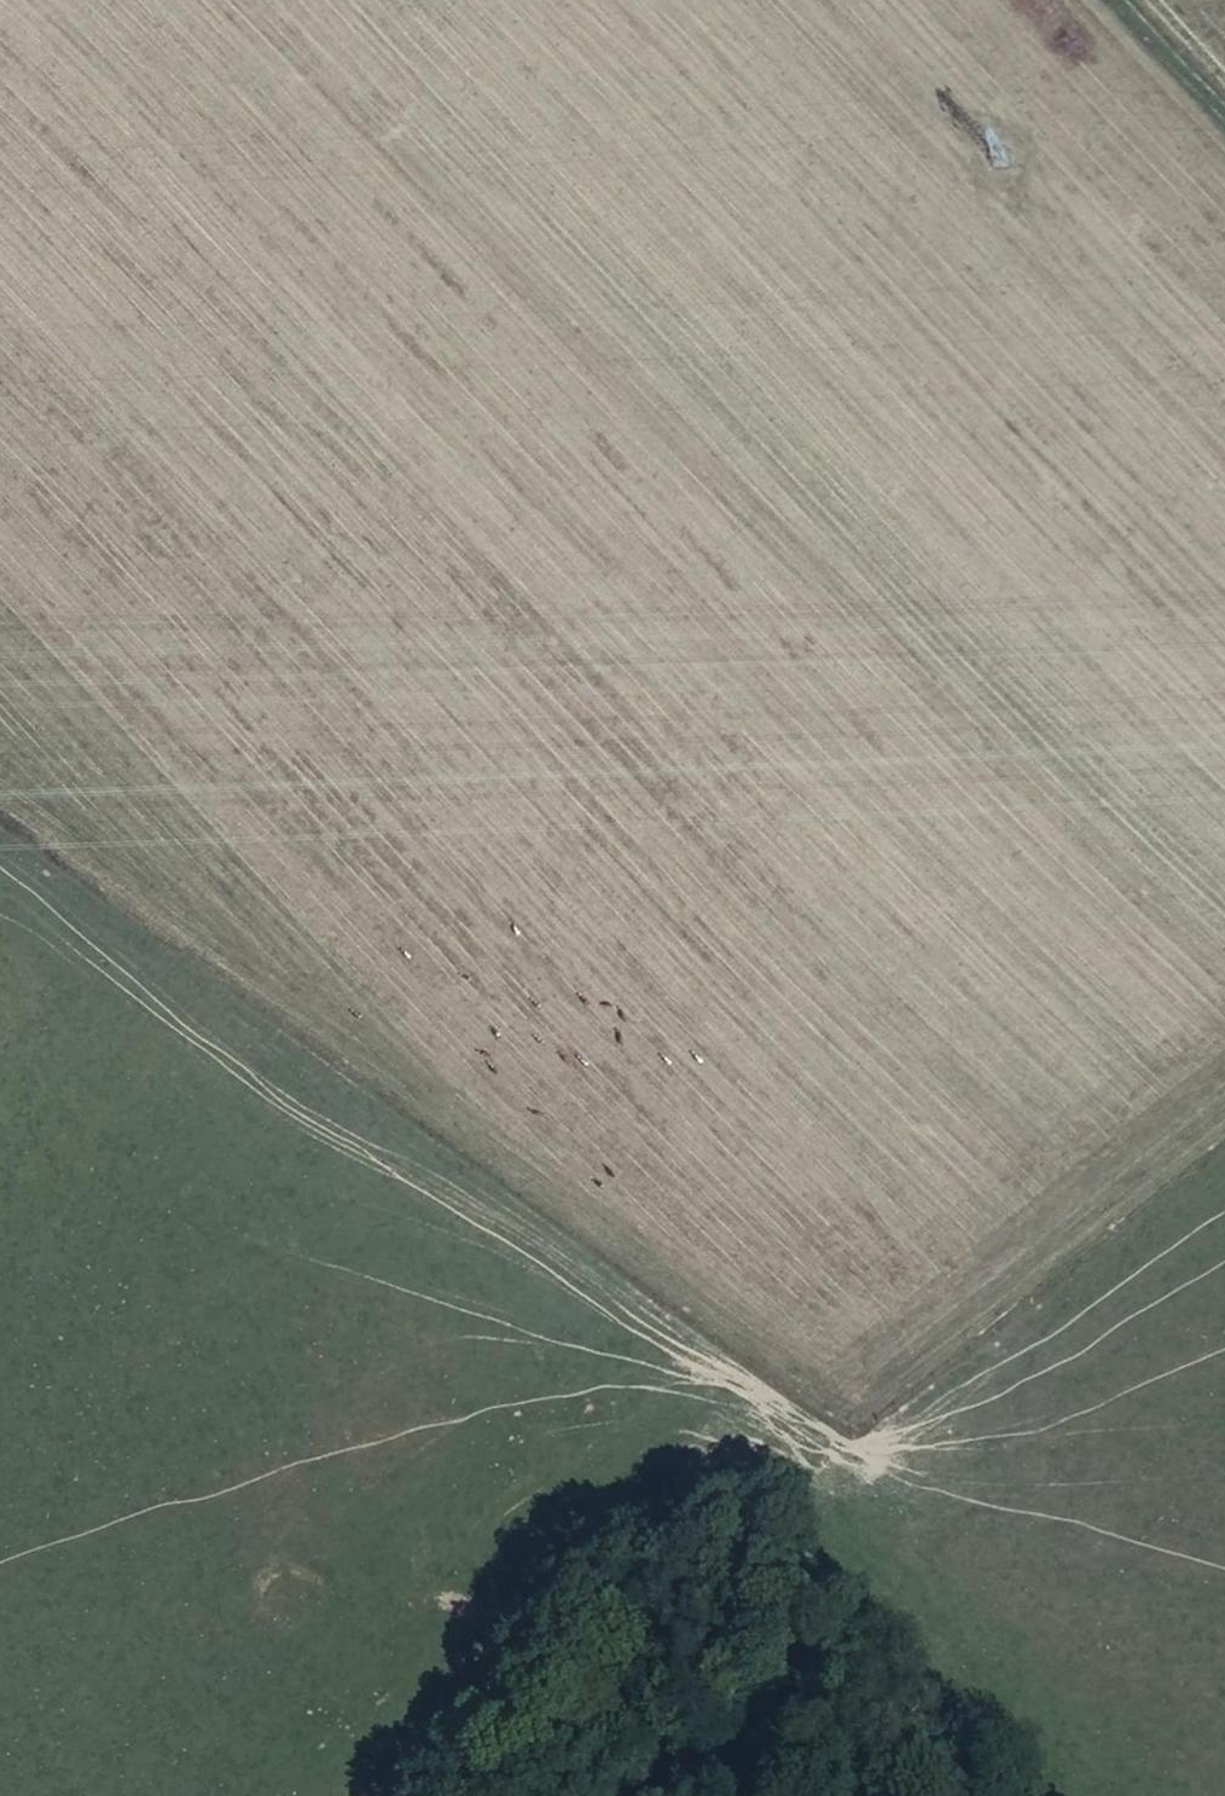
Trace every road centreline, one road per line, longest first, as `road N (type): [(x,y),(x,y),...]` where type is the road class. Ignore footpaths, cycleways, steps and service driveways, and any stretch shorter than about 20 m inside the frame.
road 1 (track): [(593,1795),(623,1700),(680,1657),(762,1673),(964,1795)]
road 2 (track): [(1224,114),(1111,0)]

